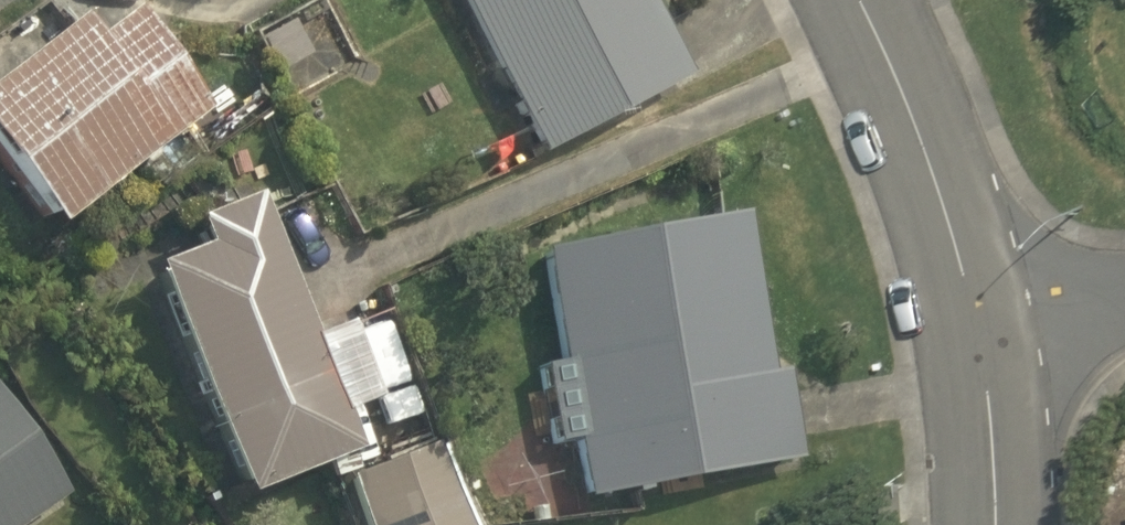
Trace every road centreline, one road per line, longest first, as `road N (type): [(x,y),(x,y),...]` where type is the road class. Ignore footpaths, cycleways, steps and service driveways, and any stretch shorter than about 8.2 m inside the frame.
road 1 (residential): [(856,0),(929,133),(981,322)]
road 2 (residential): [(981,322),(985,524)]
road 3 (residential): [(981,322),(1124,296)]

